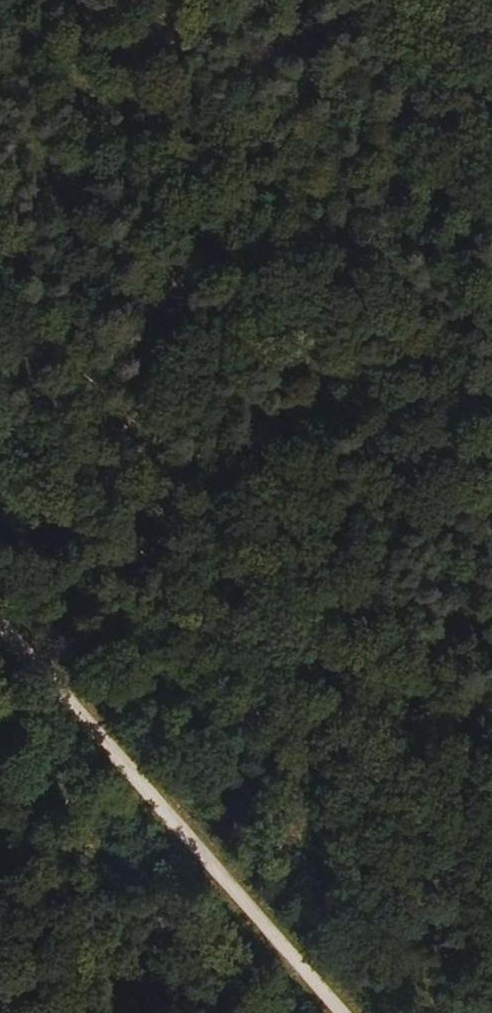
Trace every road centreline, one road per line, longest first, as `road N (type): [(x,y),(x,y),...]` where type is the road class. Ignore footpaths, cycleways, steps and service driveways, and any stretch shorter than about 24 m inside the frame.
road 1 (track): [(338,1012),(0,630)]

